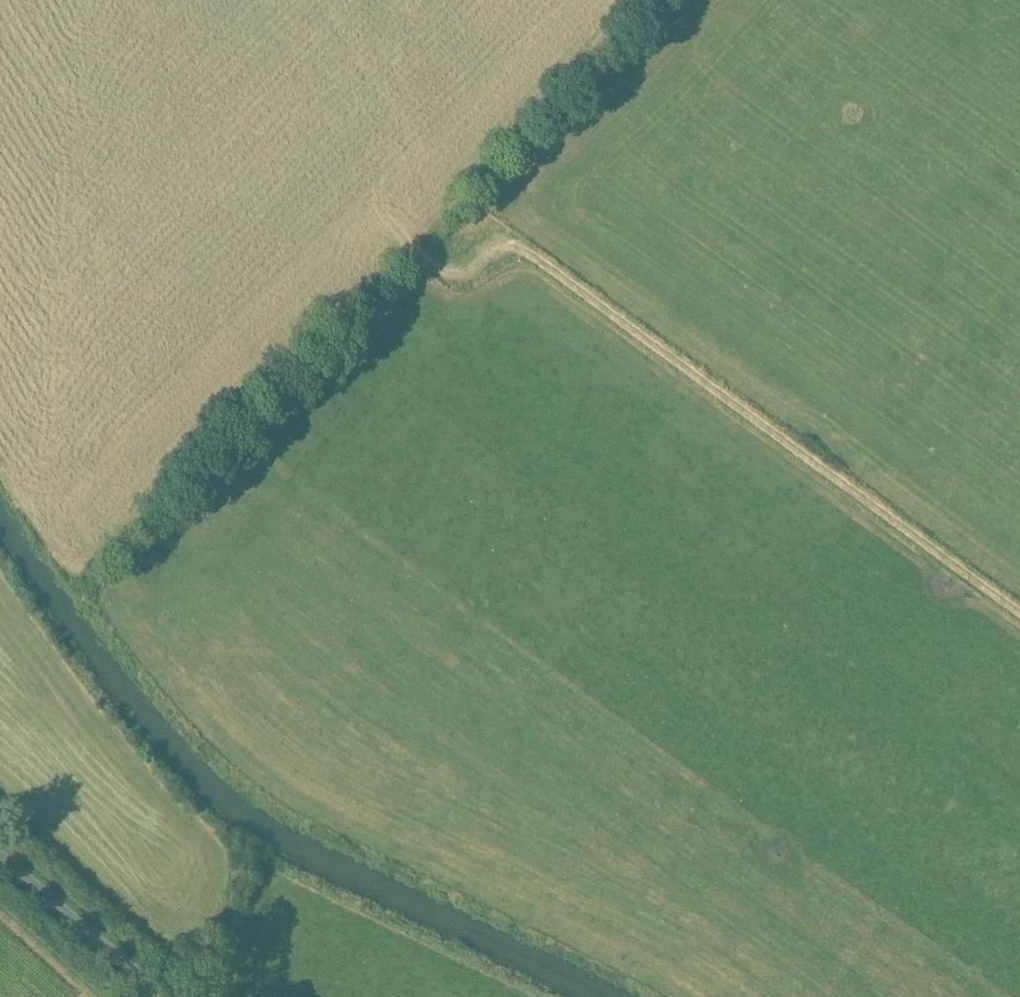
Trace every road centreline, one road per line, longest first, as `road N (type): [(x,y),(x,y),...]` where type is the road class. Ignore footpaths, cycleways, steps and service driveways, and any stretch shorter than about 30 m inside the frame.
road 1 (unclassified): [(168,996),(0,856)]

